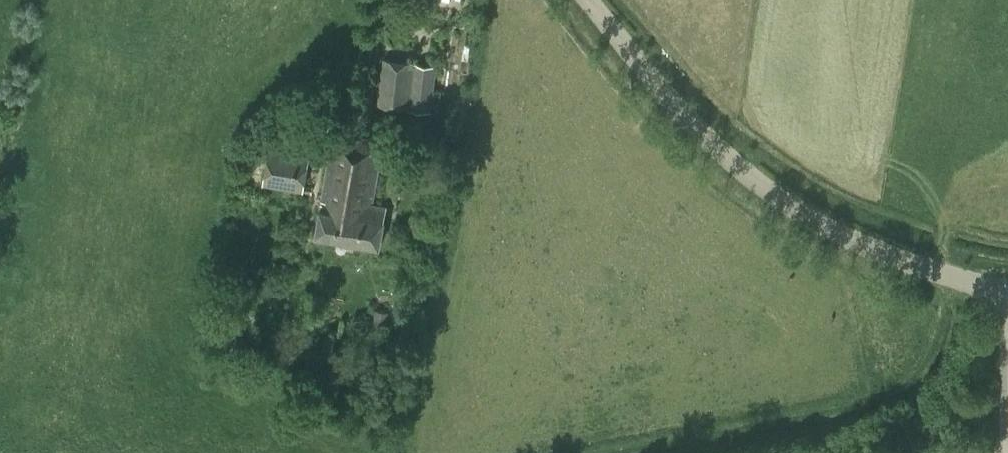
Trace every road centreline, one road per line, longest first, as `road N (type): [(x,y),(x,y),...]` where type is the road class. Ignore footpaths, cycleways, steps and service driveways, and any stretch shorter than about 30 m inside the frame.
road 1 (unclassified): [(1007,290),(857,240),(765,188),(680,114),(584,0)]

